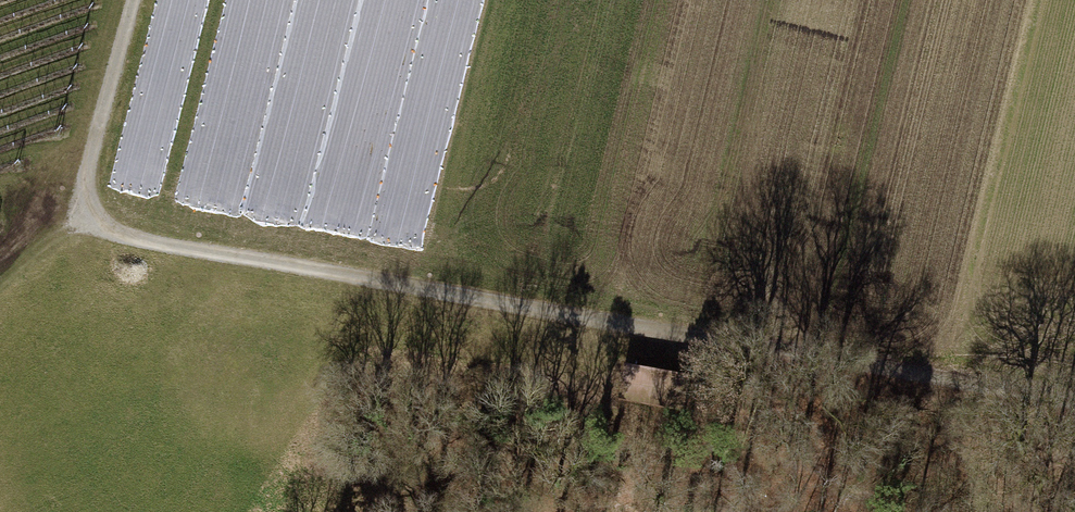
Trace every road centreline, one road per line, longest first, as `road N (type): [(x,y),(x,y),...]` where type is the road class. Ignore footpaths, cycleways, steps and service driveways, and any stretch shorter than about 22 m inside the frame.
road 1 (track): [(709,338),(136,239),(105,226),(89,205)]
road 2 (track): [(1074,401),(709,338)]
road 3 (track): [(133,0),(87,168),(89,205)]

